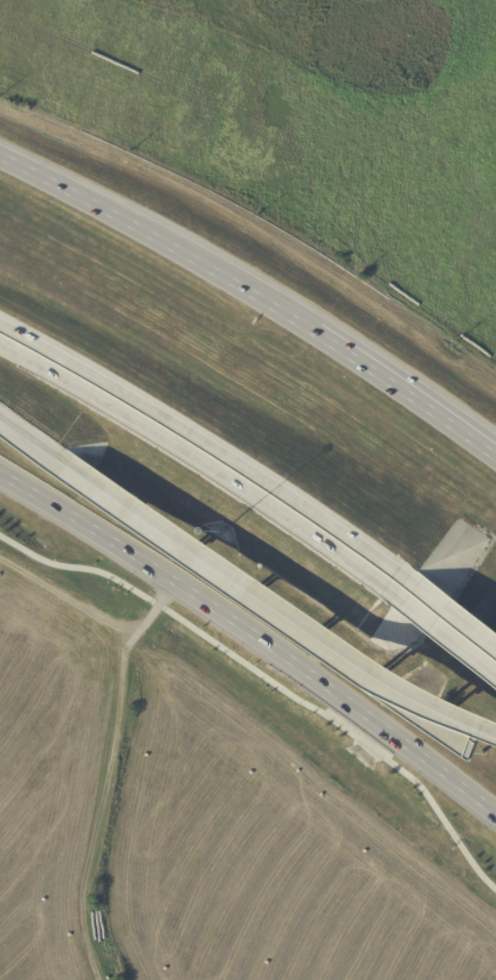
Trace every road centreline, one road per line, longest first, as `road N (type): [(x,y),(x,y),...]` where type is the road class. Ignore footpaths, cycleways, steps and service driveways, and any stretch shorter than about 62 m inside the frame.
road 1 (tertiary): [(0,469),(276,645),(495,808)]
road 2 (motorway): [(409,576),(179,423),(0,322)]
road 3 (motorway): [(0,345),(168,441),(395,595)]
road 4 (motorway): [(60,455),(435,702)]
road 5 (tertiary): [(312,335),(20,169)]
road 6 (tertiary): [(495,461),(312,335)]
road 7 (motorway): [(395,595),(495,673)]

